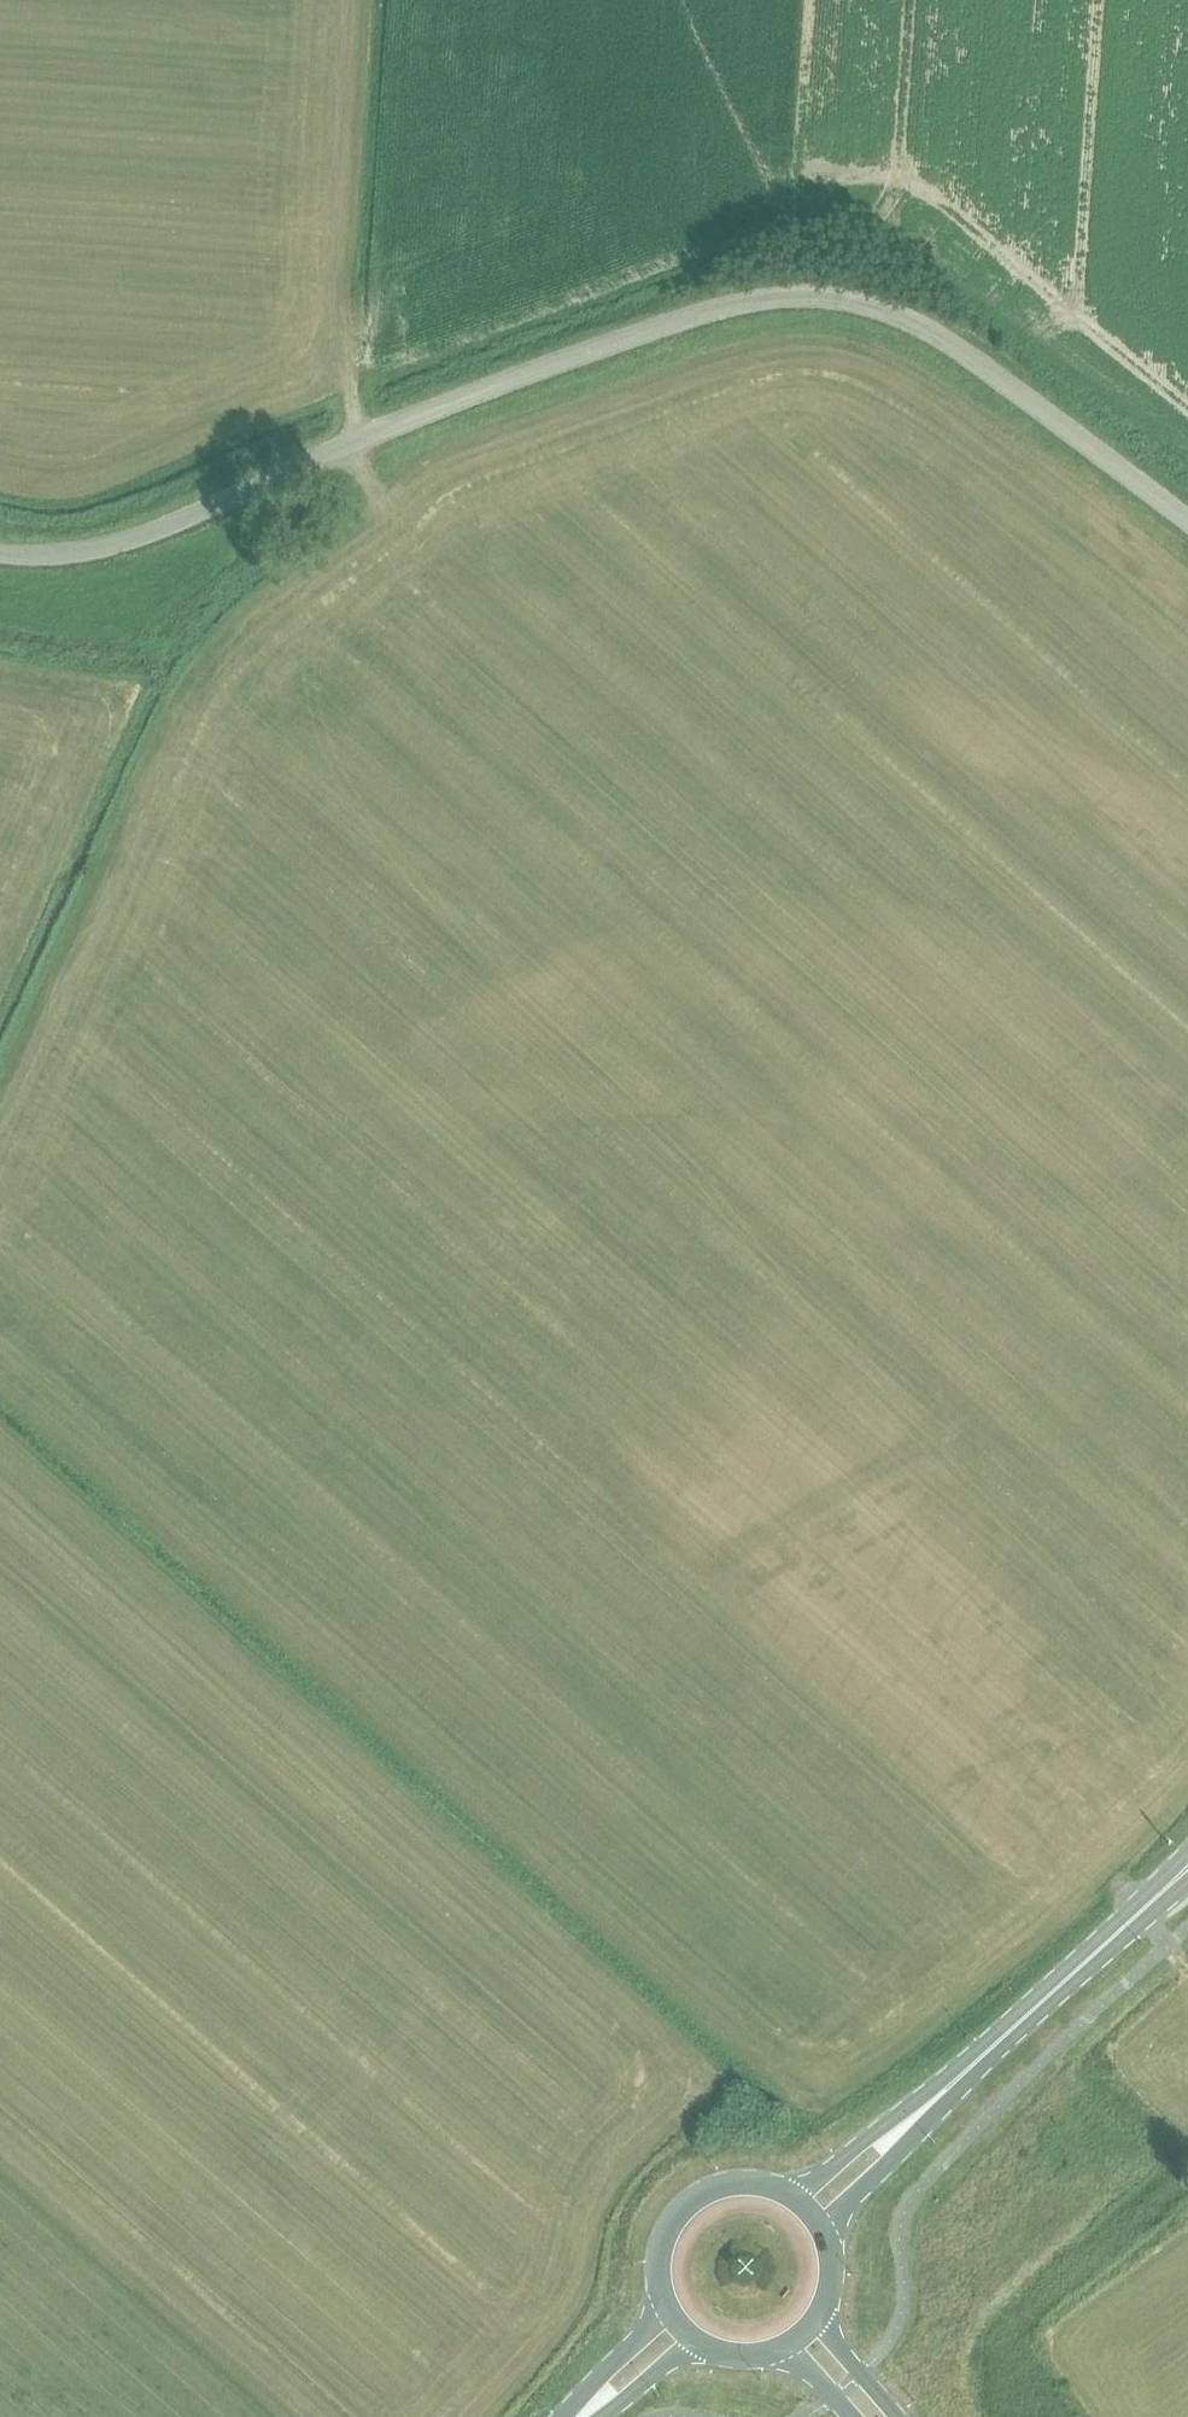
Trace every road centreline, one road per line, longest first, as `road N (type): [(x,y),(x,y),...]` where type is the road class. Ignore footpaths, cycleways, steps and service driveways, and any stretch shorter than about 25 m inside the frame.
road 1 (unclassified): [(1187,521),(905,317),(841,299),(774,296),(478,393),(116,544),(0,553)]
road 2 (secondary): [(923,2111),(1187,1869)]
road 3 (primary): [(793,2198),(745,2185),(698,2200),(666,2239),(660,2263),(668,2312)]
road 4 (secondary): [(923,2111),(861,2140),(793,2198)]
road 5 (secondary): [(823,2227),(890,2162),(923,2111)]
road 6 (primary): [(668,2312),(605,2372),(581,2416)]
road 7 (primary): [(582,2416),(628,2396),(693,2343)]
road 8 (primary): [(898,2416),(820,2323)]

